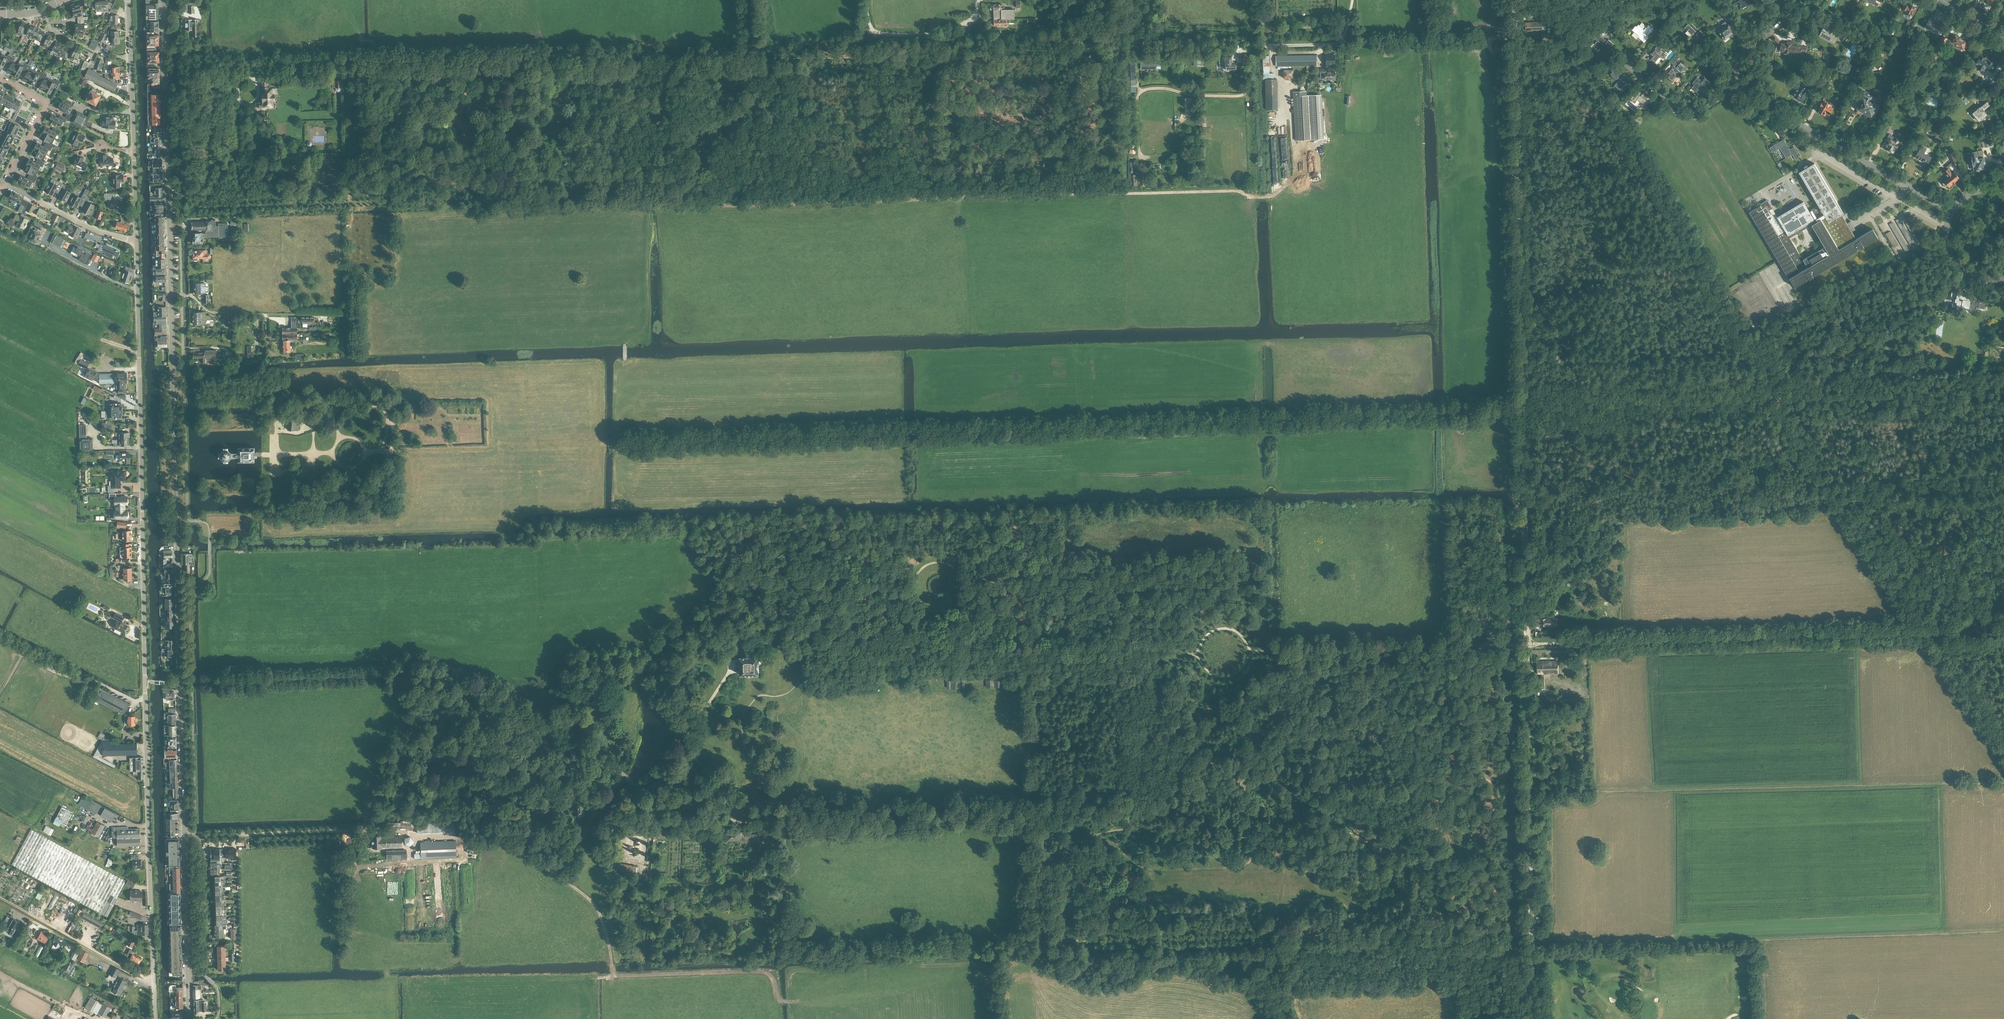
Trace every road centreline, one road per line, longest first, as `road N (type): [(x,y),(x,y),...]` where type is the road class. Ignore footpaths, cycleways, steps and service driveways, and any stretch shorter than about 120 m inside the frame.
road 1 (track): [(1517,408),(603,443)]
road 2 (unclassified): [(156,1018),(136,241)]
road 3 (track): [(197,837),(402,833),(504,844),(592,902),(614,975),(764,973),(776,1000),(790,1003)]
road 4 (secondary): [(181,681),(165,0)]
road 5 (track): [(1124,194),(650,211)]
road 6 (track): [(805,665),(1200,653)]
road 7 (secondary): [(191,1018),(181,681)]
road 8 (track): [(1619,121),(1781,394)]
road 9 (track): [(1124,194),(1264,197),(1295,179),(1291,99),(1273,46)]
road 10 (track): [(1517,408),(1511,100)]
road 11 (track): [(1532,942),(1524,642)]
road 12 (track): [(1781,394),(1929,632)]
road 13 (residential): [(1952,217),(1731,86)]
road 14 (track): [(1249,651),(1497,643)]
road 15 (track): [(1248,47),(1244,94),(1138,95),(1139,160)]
road 16 (unclassified): [(192,681),(383,676)]
road 17 (track): [(1522,594),(1517,408)]
road 18 (unclassified): [(136,241),(130,58)]
road 19 (track): [(0,692),(32,648),(146,702)]
road 20 (track): [(0,898),(154,981)]
road 21 (track): [(0,733),(121,802),(147,802)]
road 22 (track): [(481,724),(506,730),(522,755),(614,772)]
road 23 (track): [(651,785),(689,731),(676,681),(686,657)]
road 24 (residential): [(6,184),(47,103),(0,80)]
road 25 (residential): [(1731,86),(1687,113),(1621,57)]
road 26 (track): [(788,821),(791,949)]
road 27 (track): [(1235,630),(1208,634),(1203,665),(1233,675),(1249,651)]

